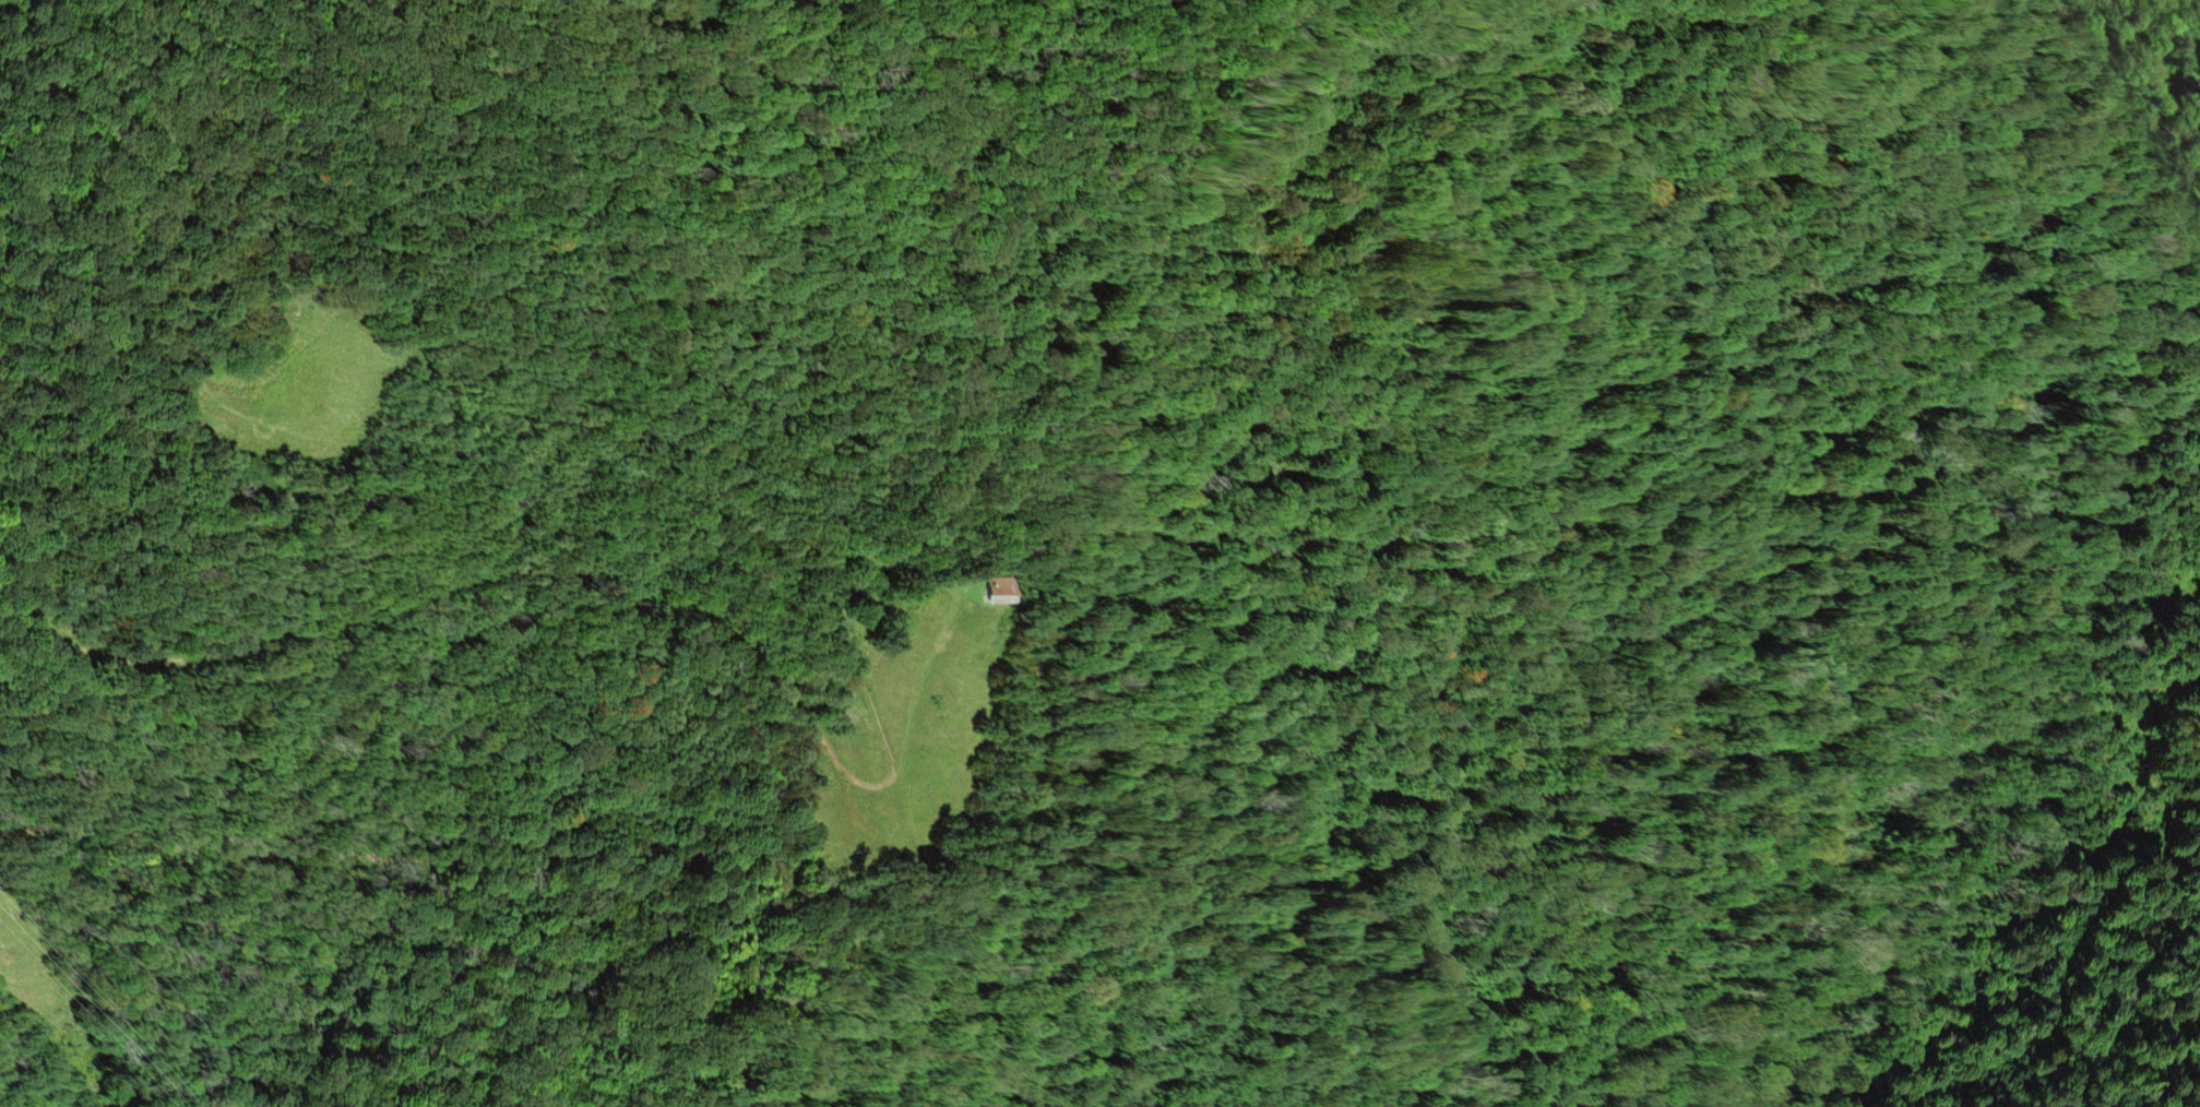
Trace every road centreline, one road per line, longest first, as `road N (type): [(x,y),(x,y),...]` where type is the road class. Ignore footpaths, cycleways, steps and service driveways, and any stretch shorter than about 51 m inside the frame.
road 1 (track): [(907,593),(863,632),(859,655),(892,749),(893,772),(873,786),(849,781),(813,745),(764,655),(730,620),(634,575),(555,571),(454,588),(230,662),(104,660),(58,634),(0,549)]
road 2 (track): [(0,830),(340,830),(408,856),(460,940),(442,1106)]

